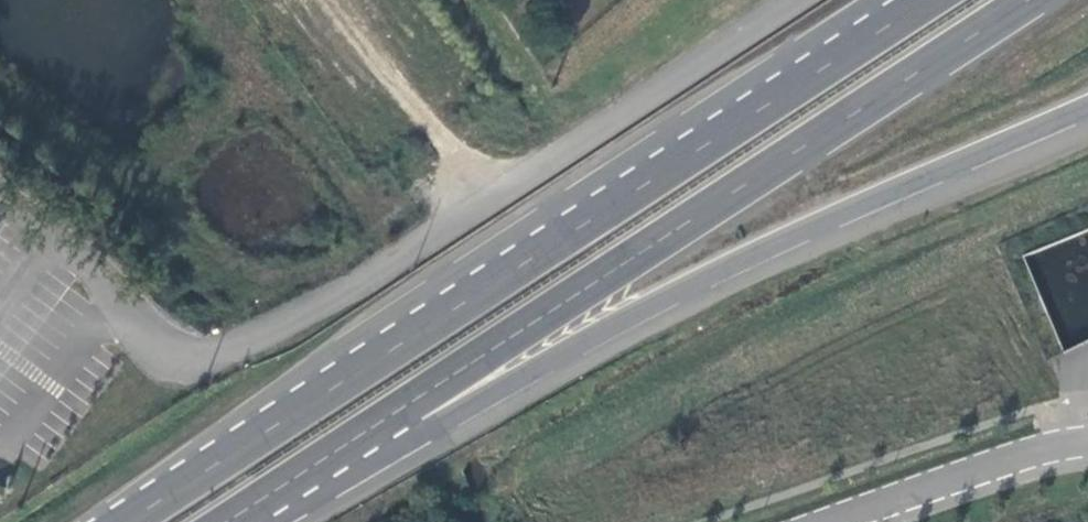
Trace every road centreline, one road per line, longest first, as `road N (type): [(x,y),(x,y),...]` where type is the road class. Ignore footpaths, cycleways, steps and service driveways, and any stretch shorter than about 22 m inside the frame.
road 1 (trunk): [(933,0),(131,521)]
road 2 (trunk): [(233,521),(1032,0)]
road 3 (trunk): [(877,0),(355,352),(121,521)]
road 4 (trunk): [(275,521),(771,248),(1087,105)]
road 5 (unclassified): [(790,0),(448,228),(236,351),(188,359),(124,323)]
road 6 (unclassified): [(854,521),(1087,449)]
road 7 (track): [(578,143),(478,0)]

